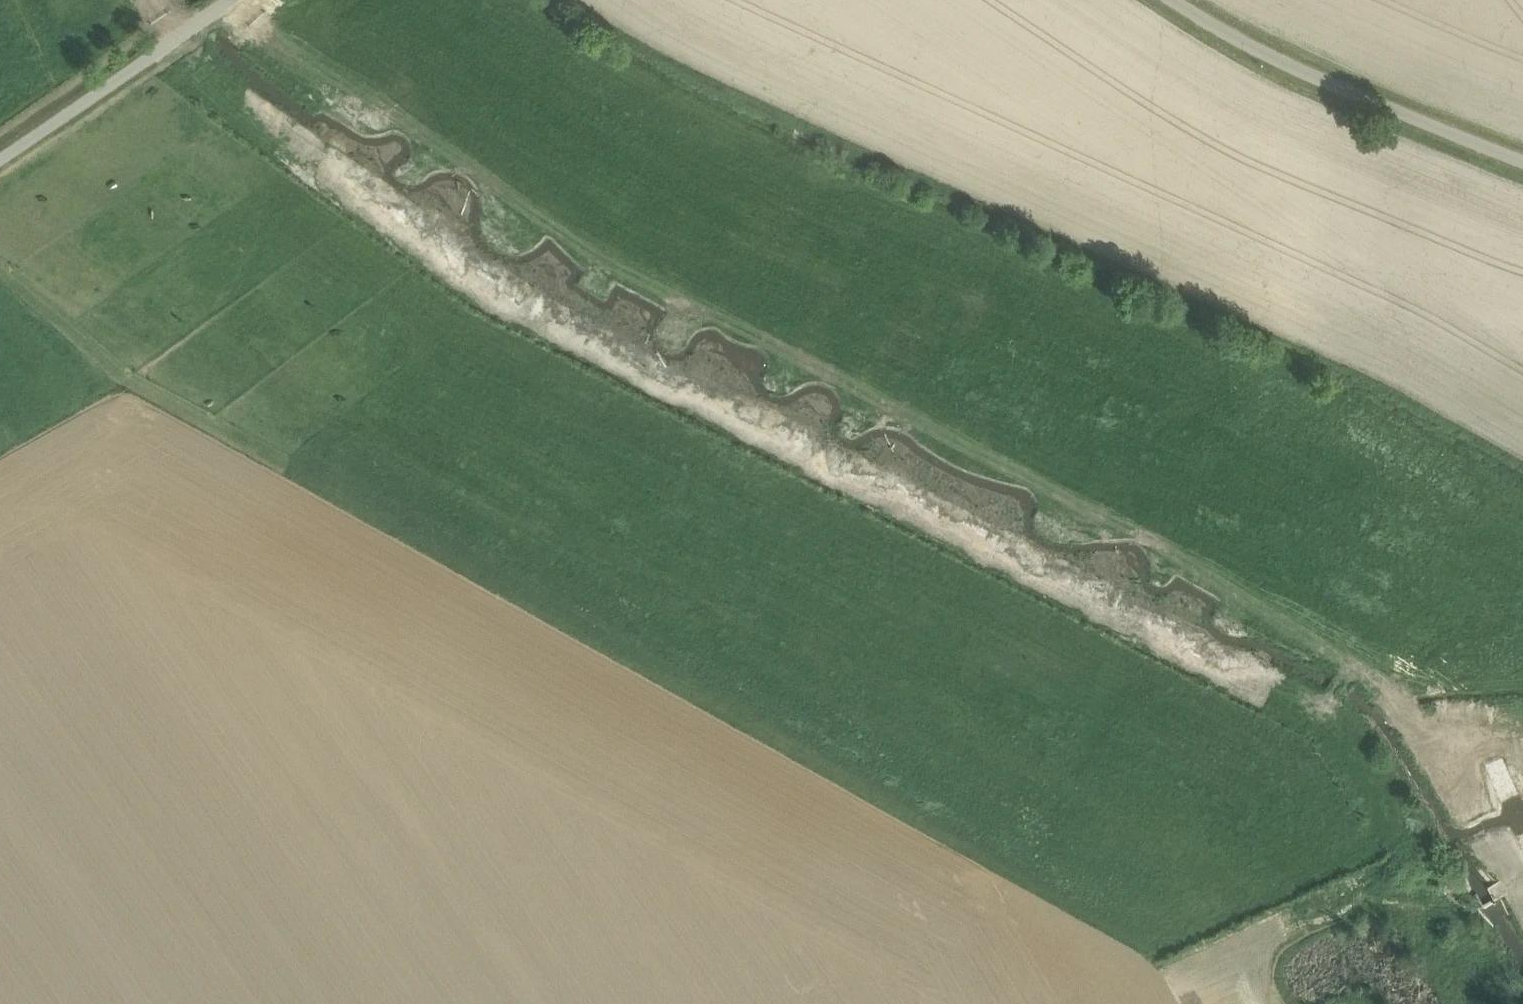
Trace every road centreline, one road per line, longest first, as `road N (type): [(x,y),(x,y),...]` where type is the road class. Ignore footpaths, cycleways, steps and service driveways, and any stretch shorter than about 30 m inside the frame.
road 1 (unclassified): [(1522,152),(1386,106),(1208,0)]
road 2 (unclassified): [(0,160),(232,0)]

